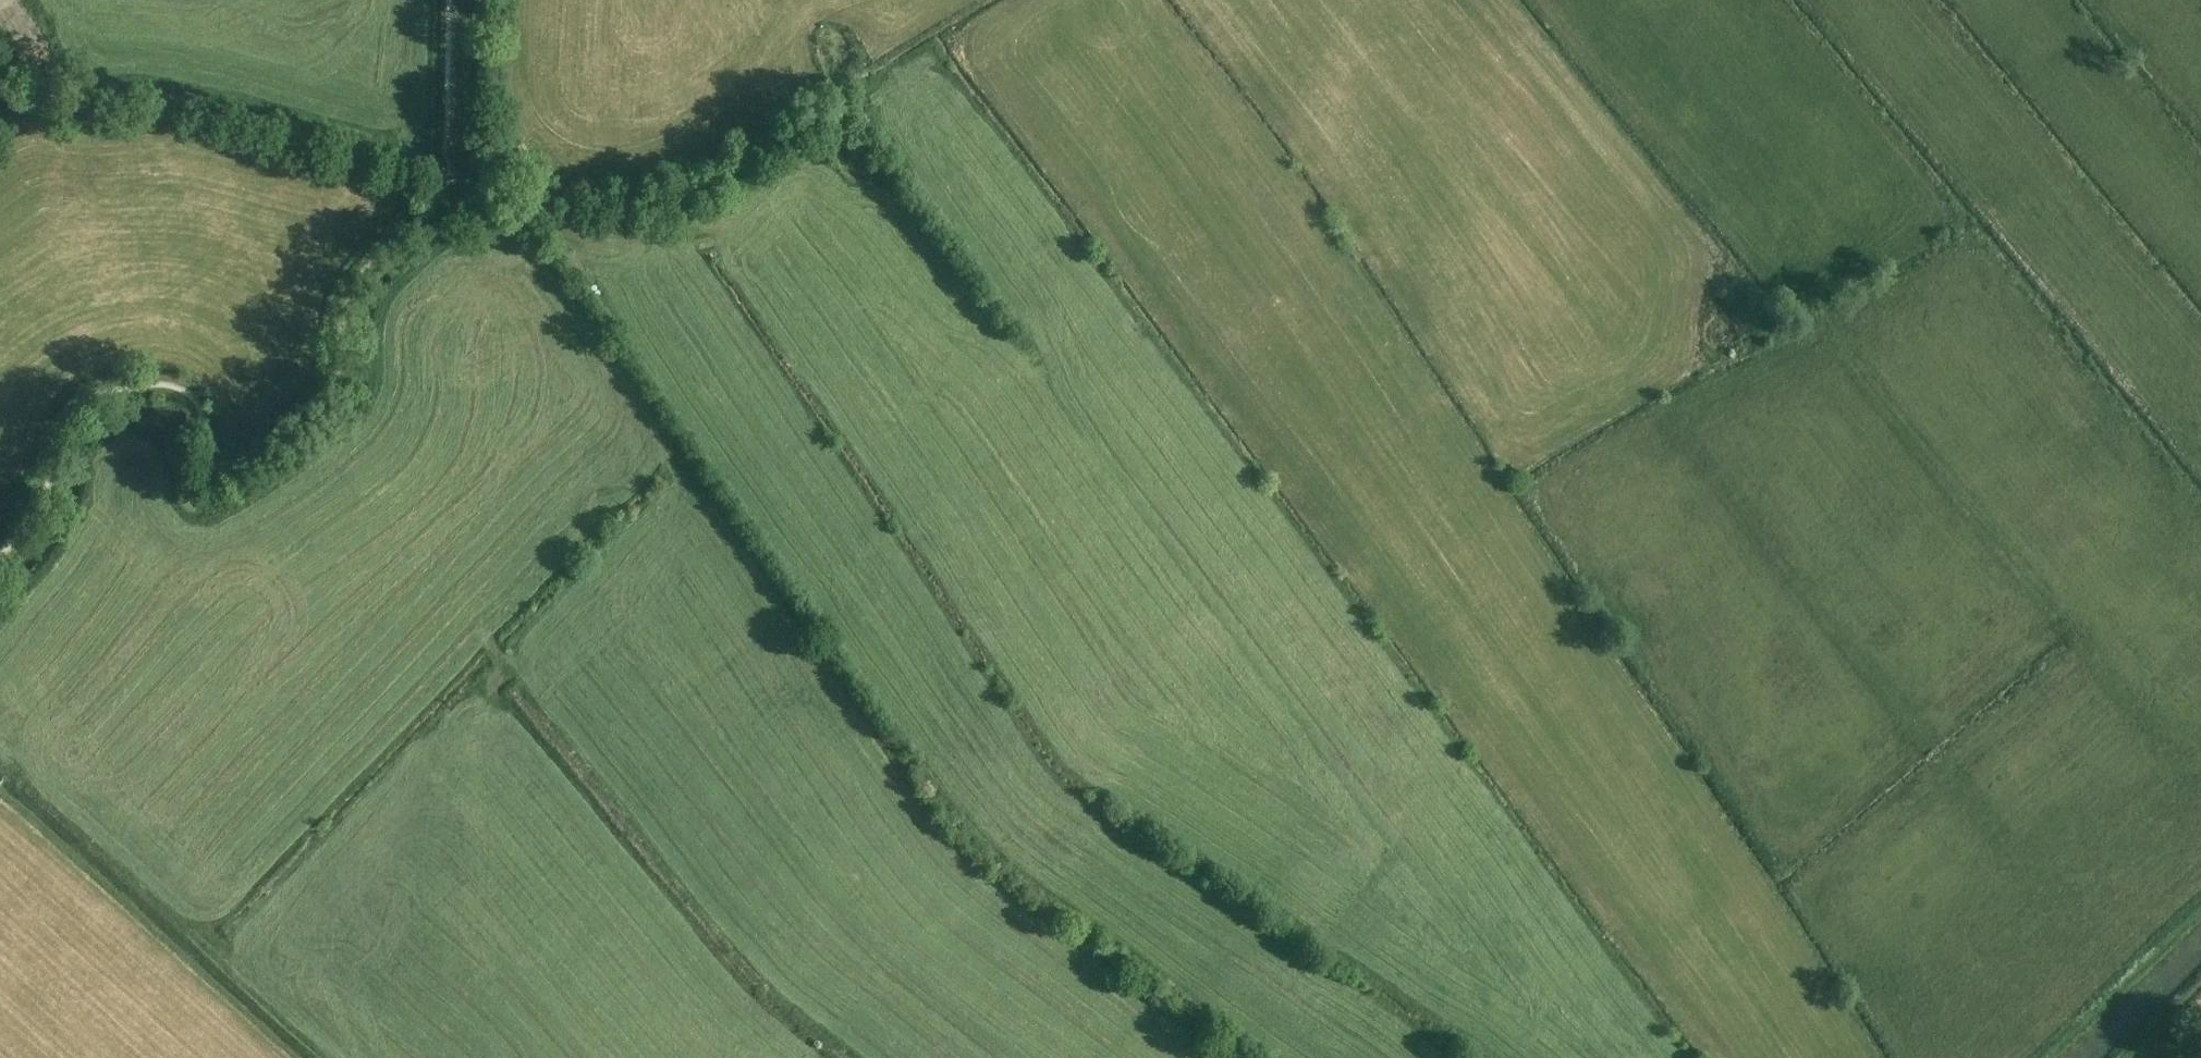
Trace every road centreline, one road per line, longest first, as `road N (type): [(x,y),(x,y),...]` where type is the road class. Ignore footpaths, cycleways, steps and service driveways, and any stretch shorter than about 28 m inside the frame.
road 1 (track): [(0,73),(36,96),(216,107),(487,178),(661,203),(710,190),(934,52)]

